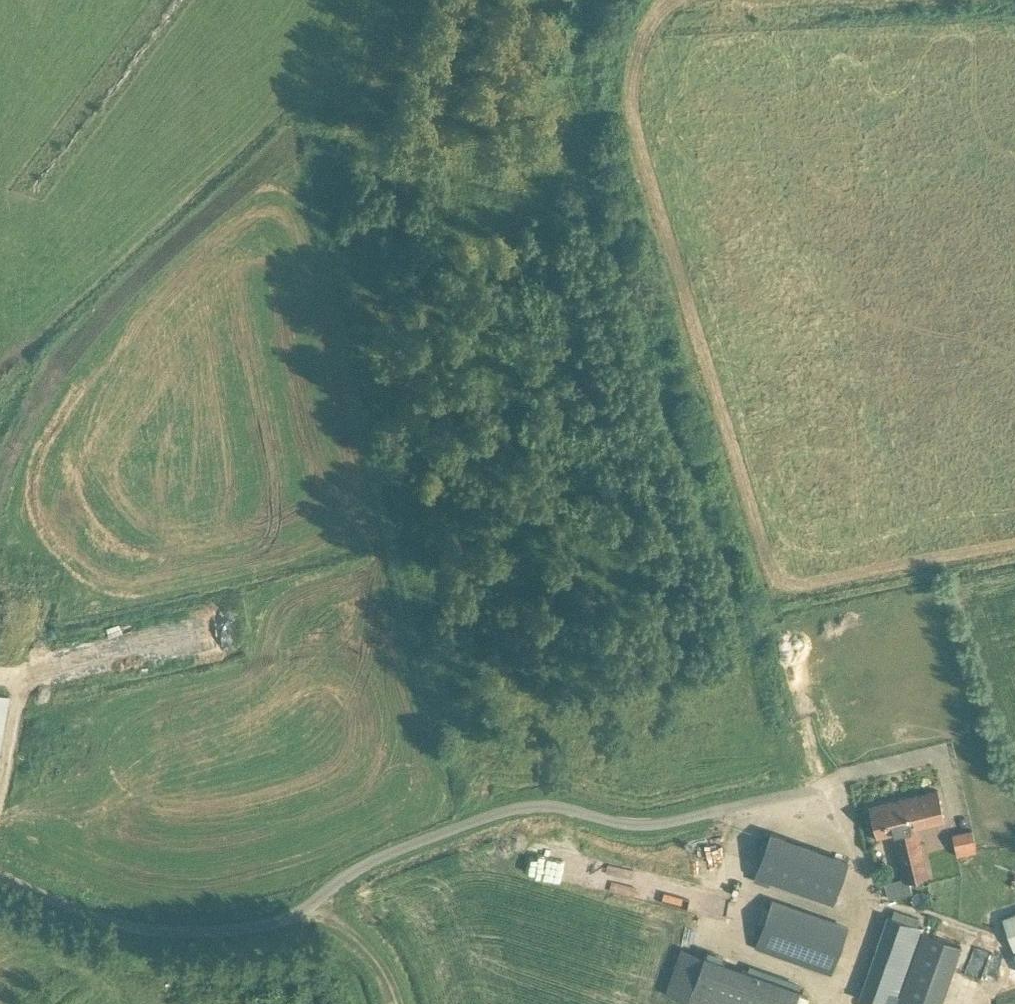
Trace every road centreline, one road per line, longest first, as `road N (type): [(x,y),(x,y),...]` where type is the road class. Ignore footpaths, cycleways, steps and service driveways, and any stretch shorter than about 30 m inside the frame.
road 1 (unclassified): [(310,904),(357,866),(534,804),(653,823),(729,809)]
road 2 (unclassified): [(310,904),(281,922),(232,930),(139,928),(0,875)]
road 3 (track): [(402,1003),(388,965),(310,904)]

